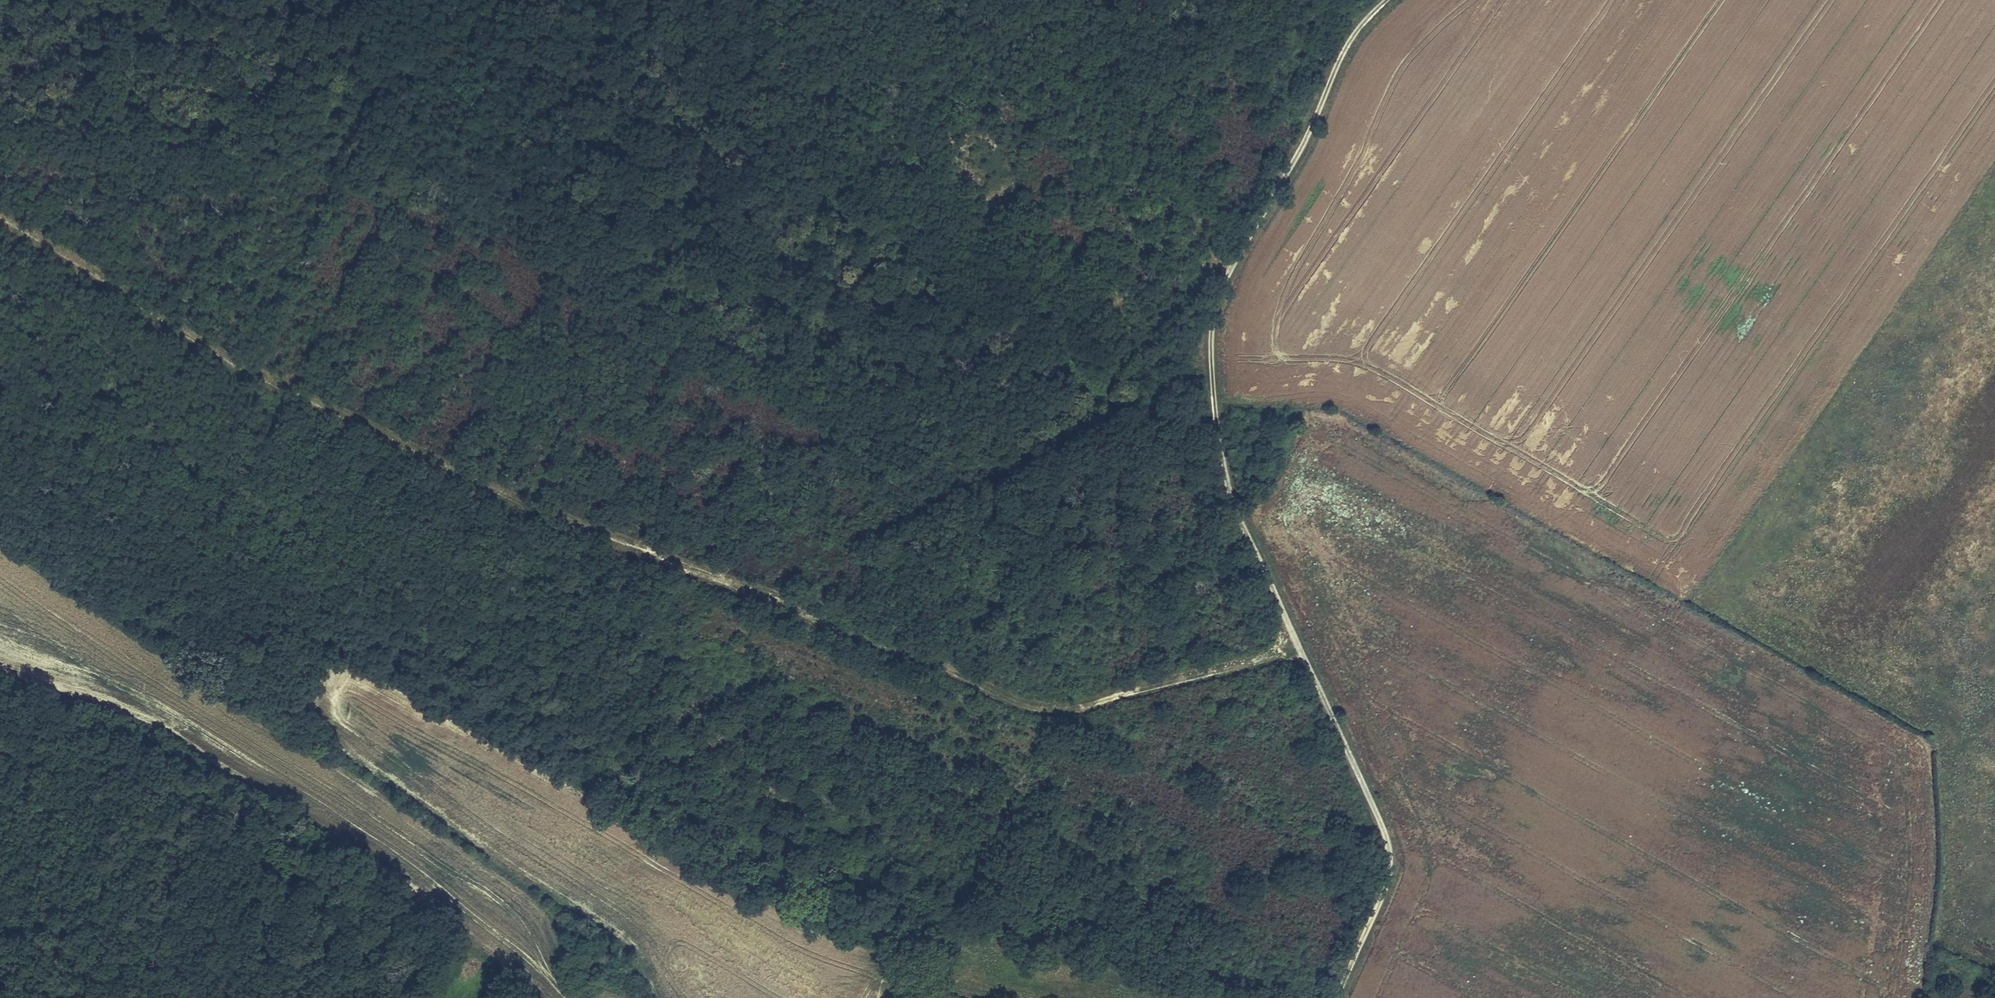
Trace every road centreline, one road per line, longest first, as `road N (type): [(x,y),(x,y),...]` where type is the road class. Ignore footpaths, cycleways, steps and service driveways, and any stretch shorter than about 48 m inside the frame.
road 1 (track): [(1301,648),(1127,690),(1076,711),(1028,706),(404,447),(278,385),(0,214)]
road 2 (track): [(1335,997),(1387,863),(1383,826),(1228,482),(1211,338),(1228,268),(1302,144),(1339,56),(1380,0)]

